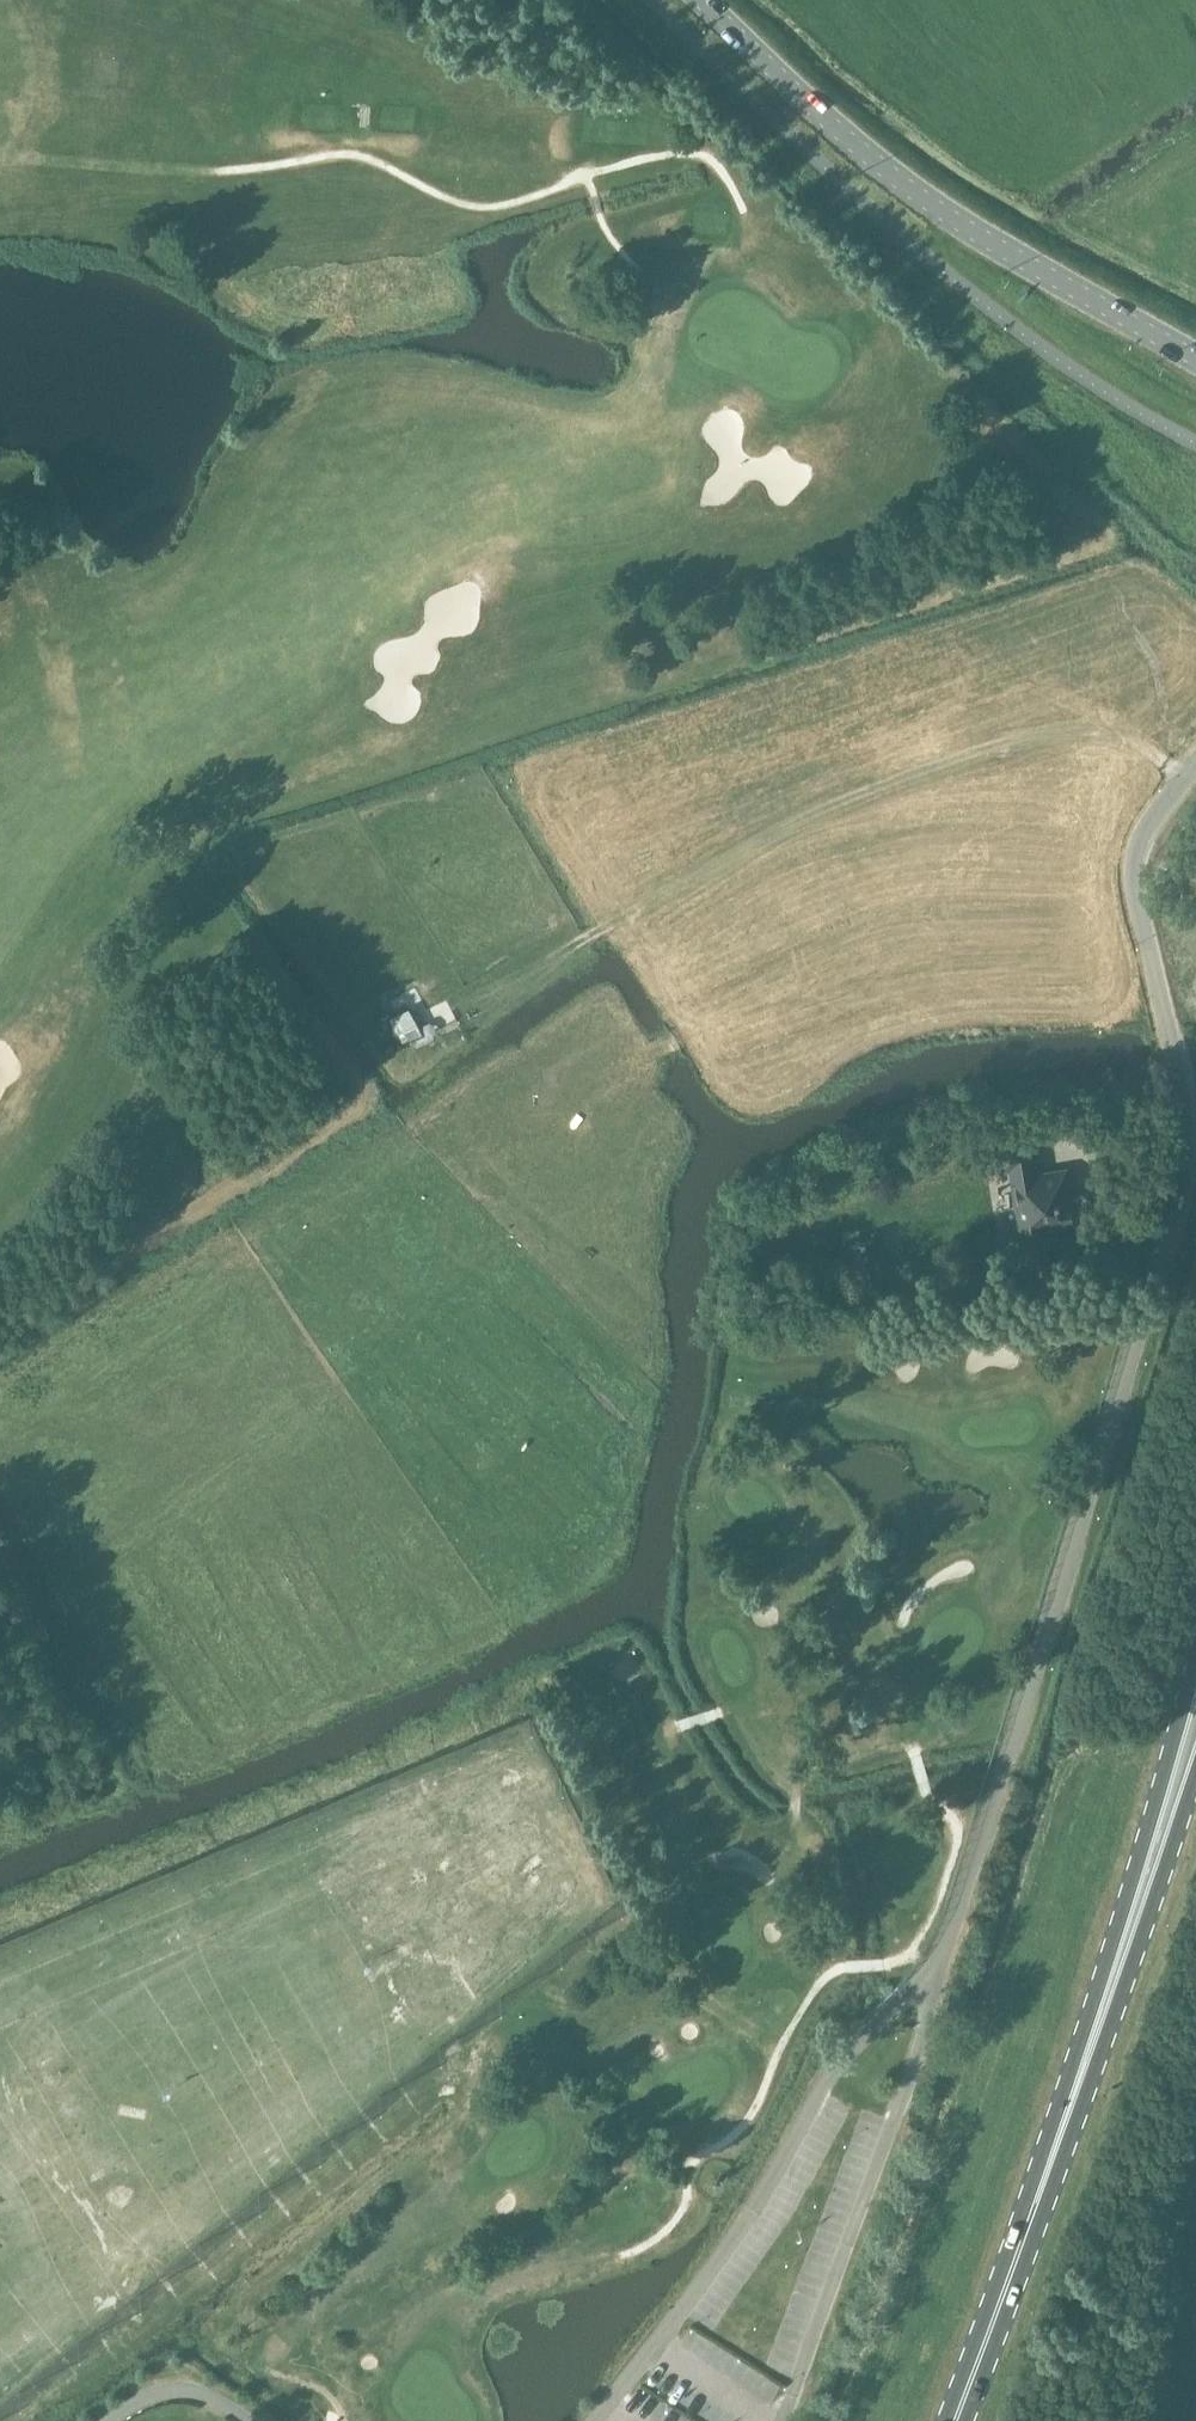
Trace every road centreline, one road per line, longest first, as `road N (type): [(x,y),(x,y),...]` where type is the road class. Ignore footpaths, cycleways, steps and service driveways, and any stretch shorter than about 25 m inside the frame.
road 1 (track): [(1195,714),(1173,717),(1116,747),(1098,768),(1083,806),(1073,909),(1061,928),(1035,939),(926,944),(805,978),(546,1112),(438,1133),(136,1314)]
road 2 (tertiary): [(1195,360),(950,217),(867,155),(703,0)]
road 3 (primary): [(956,2420),(1108,2000)]
road 4 (primary): [(1195,1681),(1108,2000)]
road 5 (track): [(1116,747),(1076,657),(1076,629),(1094,597),(1136,591),(1159,600),(1195,633)]
road 6 (primary): [(1108,2000),(1195,1772)]

